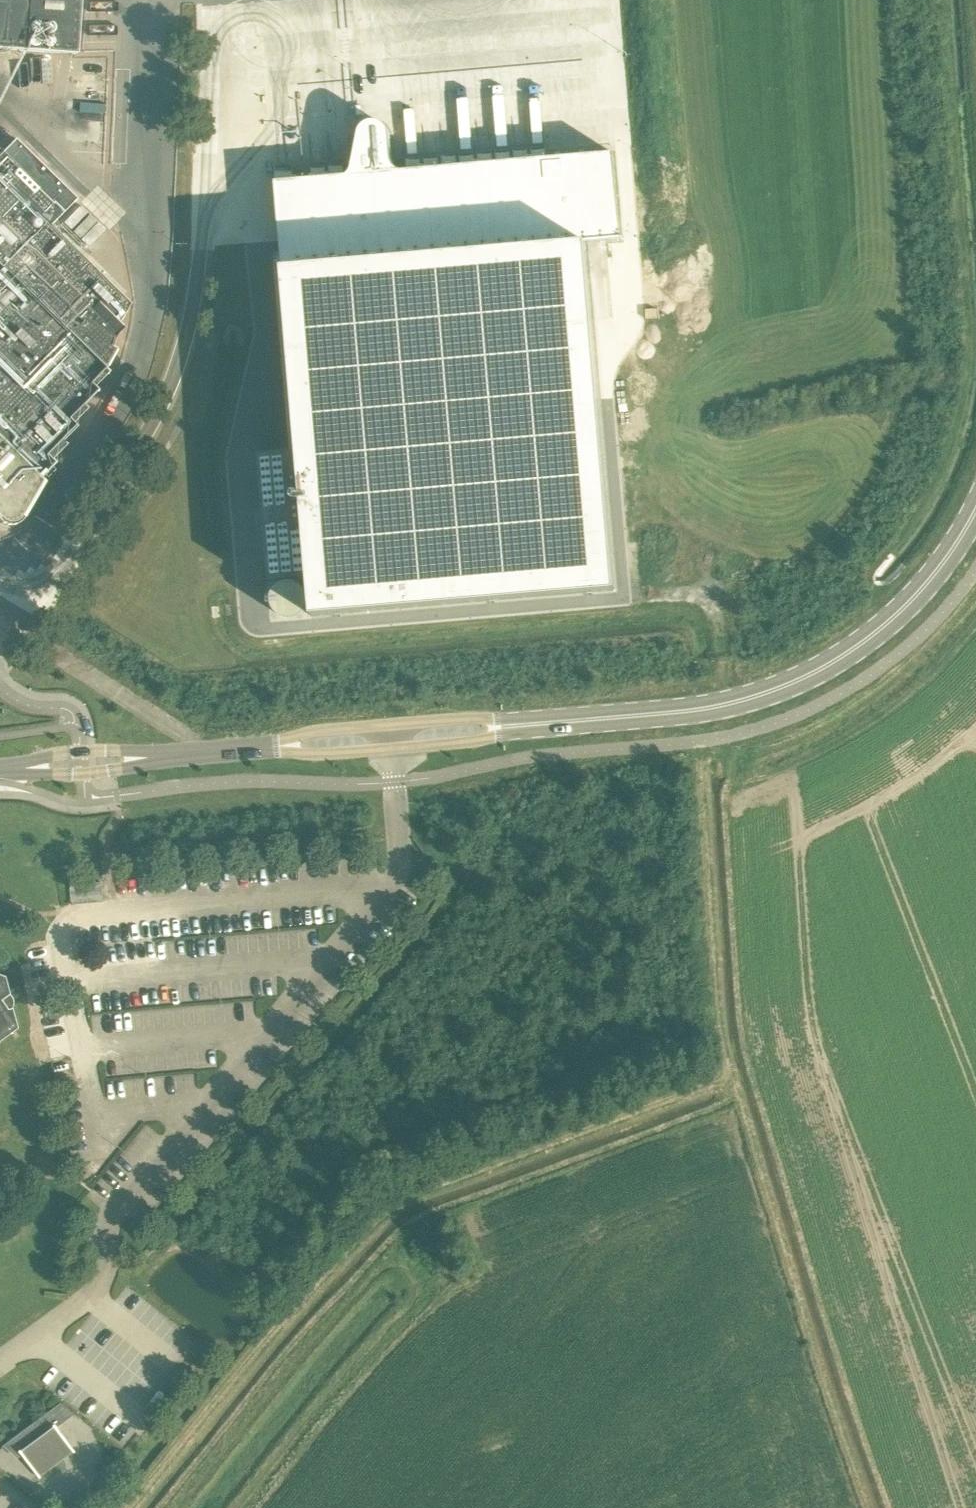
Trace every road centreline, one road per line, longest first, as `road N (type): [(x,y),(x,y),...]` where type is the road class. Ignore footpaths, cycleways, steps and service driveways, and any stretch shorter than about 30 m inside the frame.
road 1 (tertiary): [(975,505),(952,552),(900,611),(770,692),(677,712),(502,727)]
road 2 (tertiary): [(0,773),(277,746)]
road 3 (tertiary): [(277,746),(328,754),(474,740),(502,727)]
road 4 (tertiary): [(502,727),(471,718),(391,724),(277,746)]

